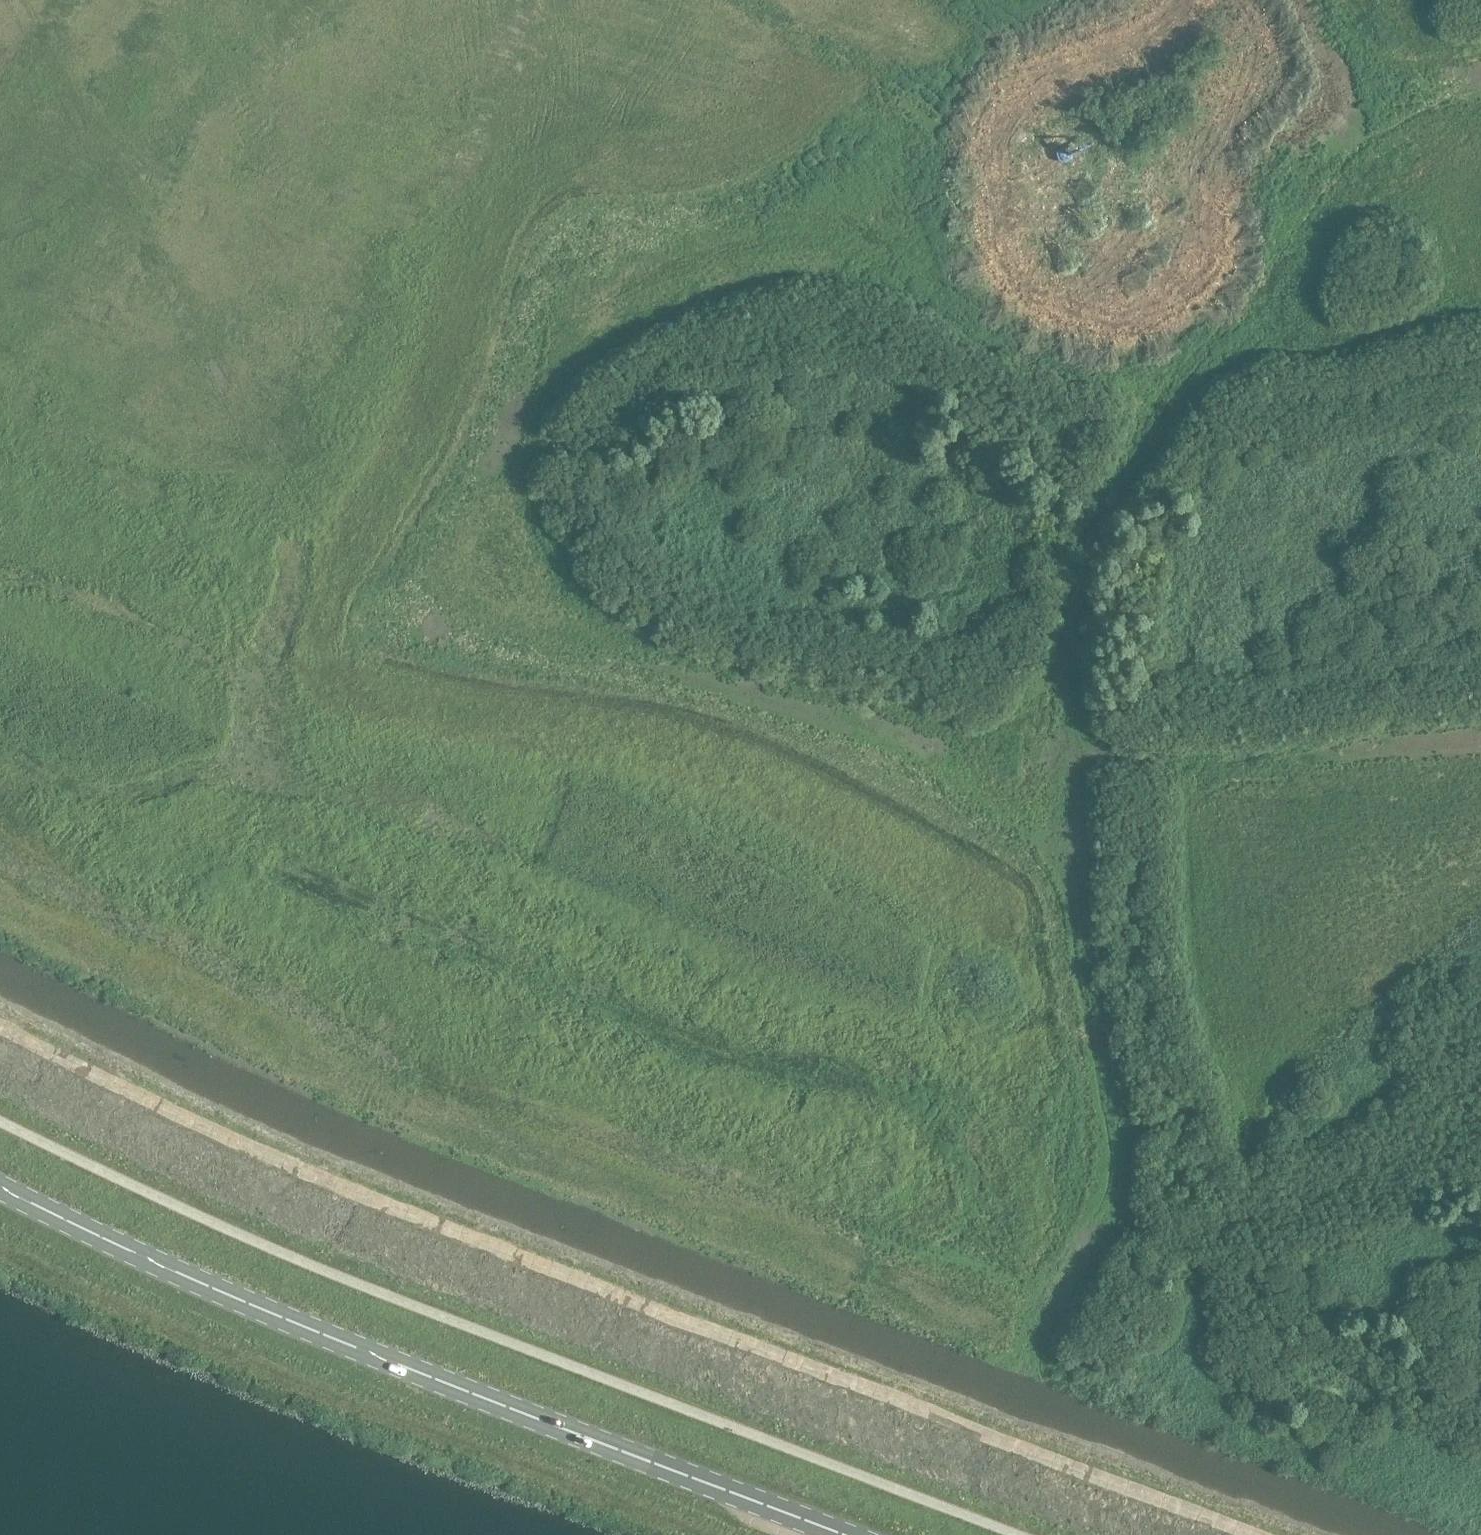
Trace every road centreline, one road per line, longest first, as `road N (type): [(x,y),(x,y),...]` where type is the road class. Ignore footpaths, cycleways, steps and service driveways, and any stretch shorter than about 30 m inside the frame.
road 1 (secondary): [(845,1534),(194,1280),(0,1186)]

